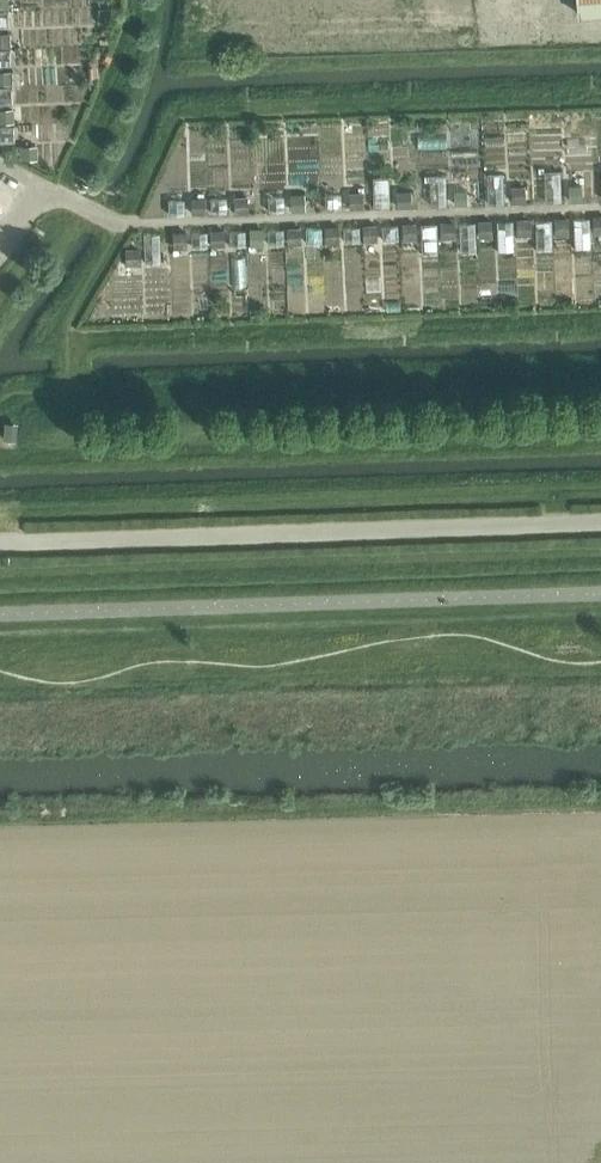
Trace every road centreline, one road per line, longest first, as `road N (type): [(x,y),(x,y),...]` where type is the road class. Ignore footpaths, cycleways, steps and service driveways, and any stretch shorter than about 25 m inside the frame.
road 1 (unclassified): [(0,547),(600,524)]
road 2 (track): [(600,211),(130,223)]

